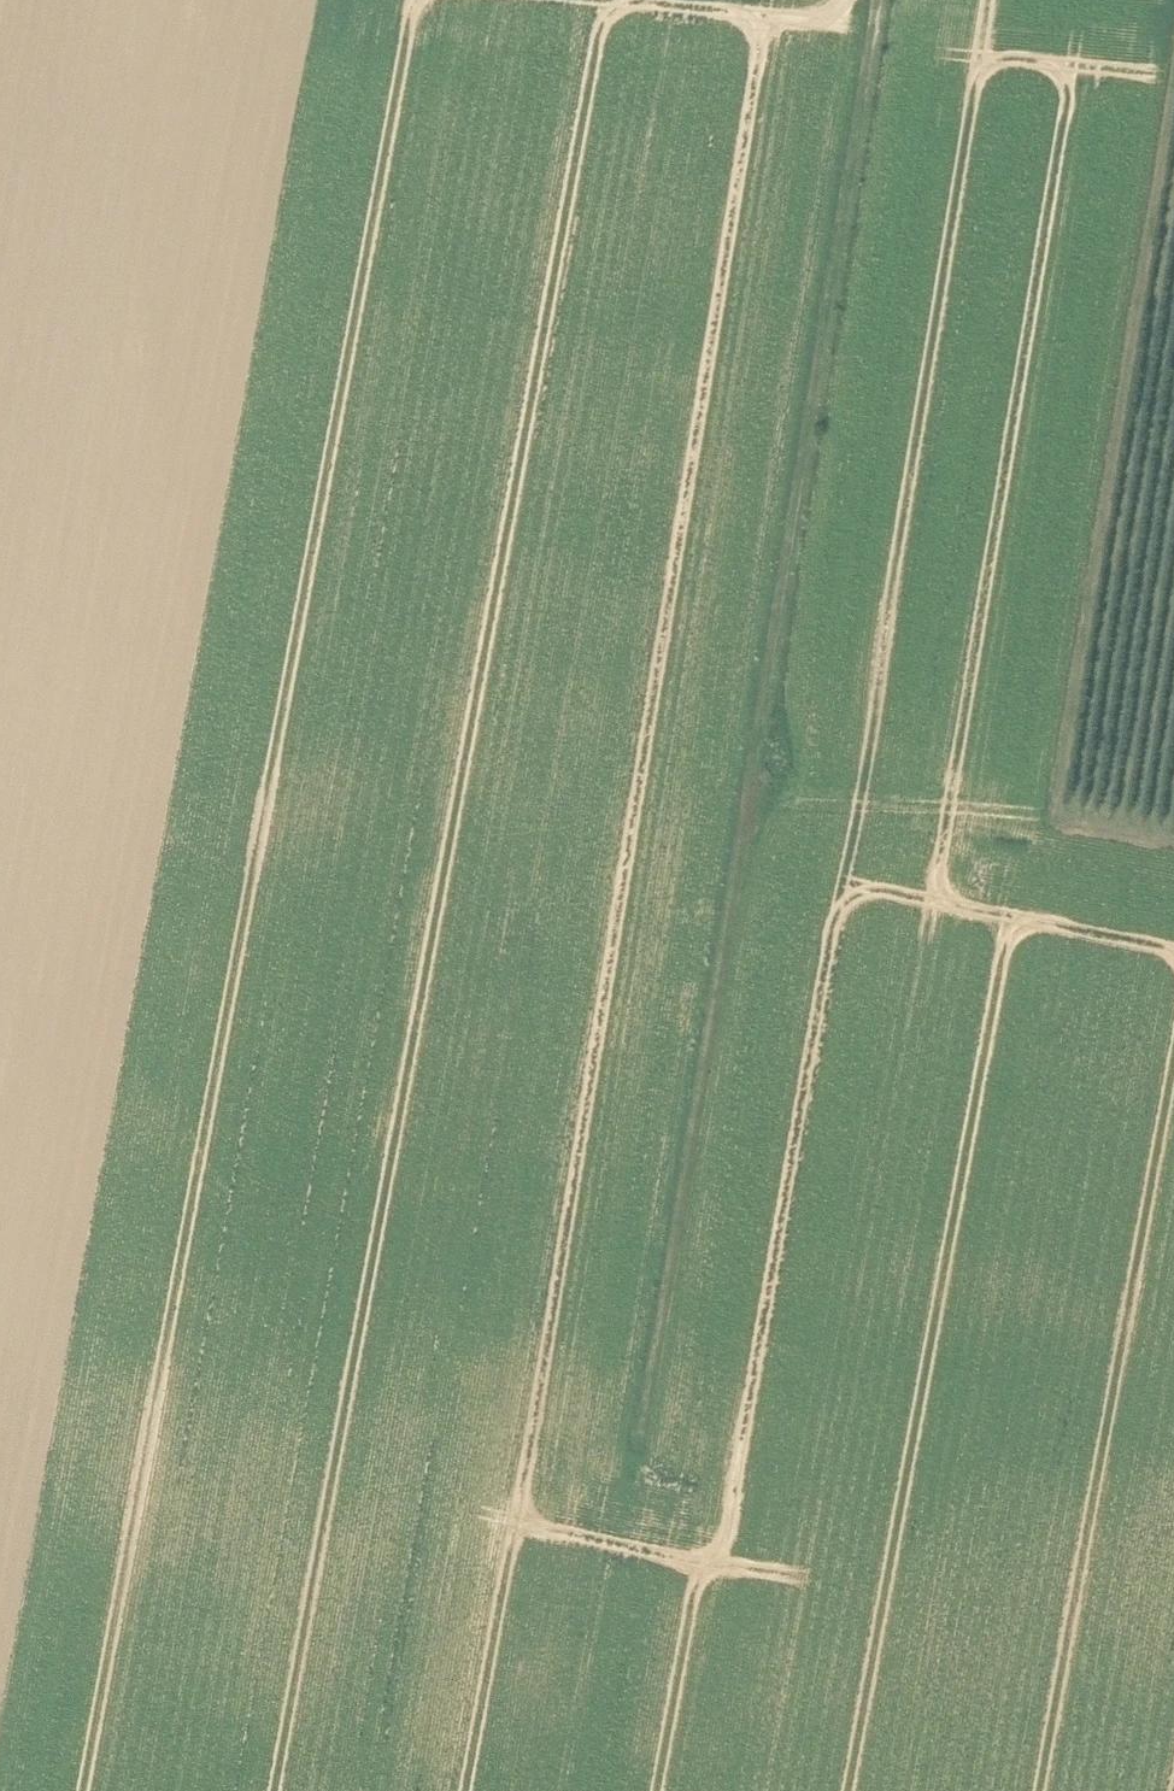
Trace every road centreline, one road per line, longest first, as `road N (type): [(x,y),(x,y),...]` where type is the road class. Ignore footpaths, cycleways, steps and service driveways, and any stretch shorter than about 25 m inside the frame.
road 1 (track): [(877,0),(635,1454)]

